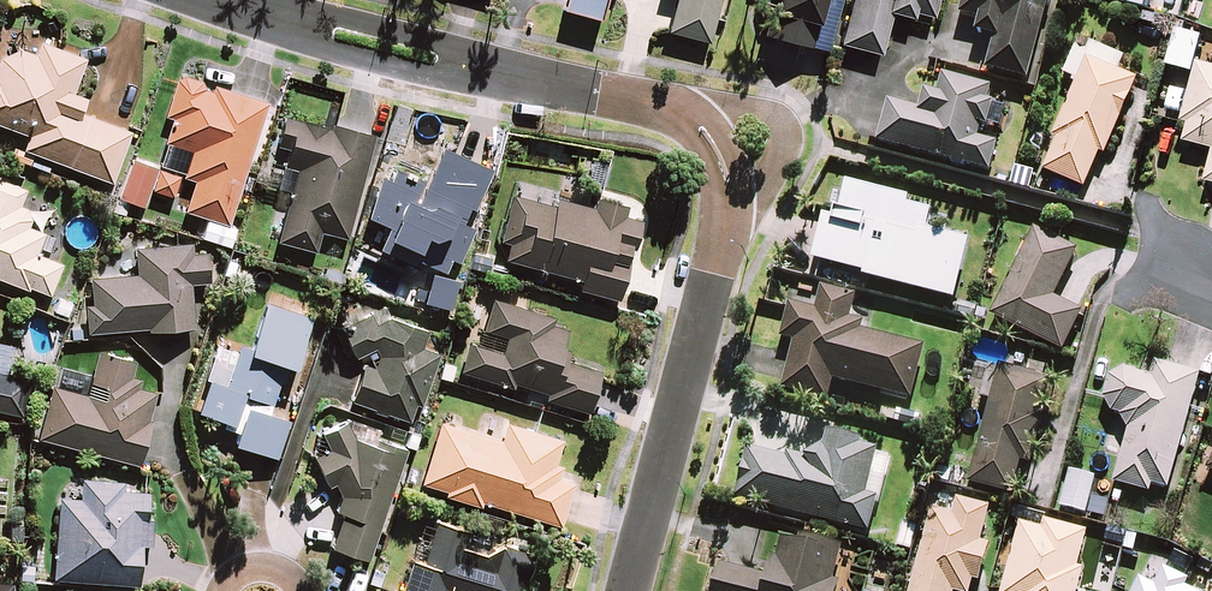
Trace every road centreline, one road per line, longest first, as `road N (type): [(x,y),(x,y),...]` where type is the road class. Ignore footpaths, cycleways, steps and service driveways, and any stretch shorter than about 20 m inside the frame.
road 1 (residential): [(666,107),(446,65),(217,0)]
road 2 (residential): [(630,590),(712,276)]
road 3 (residential): [(666,107),(749,113),(776,119),(787,133),(779,181),(712,276)]
road 4 (residential): [(712,276),(731,187),(701,126),(666,107)]

